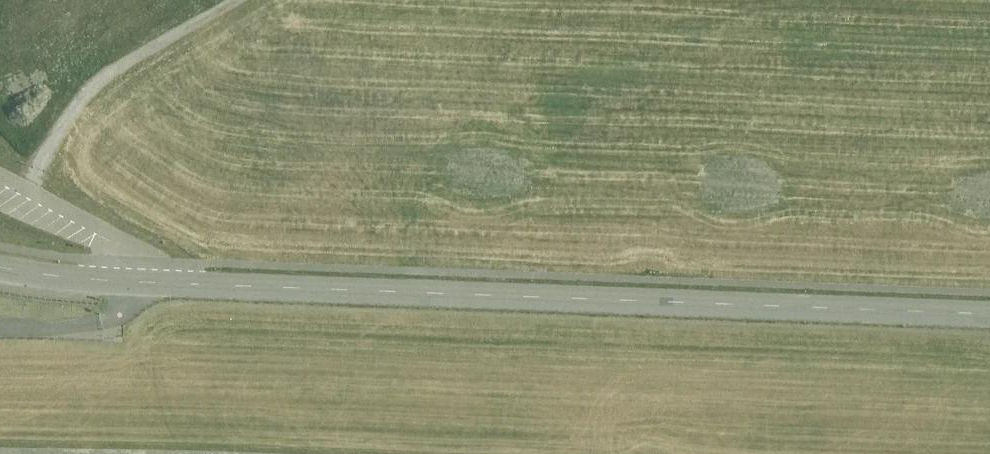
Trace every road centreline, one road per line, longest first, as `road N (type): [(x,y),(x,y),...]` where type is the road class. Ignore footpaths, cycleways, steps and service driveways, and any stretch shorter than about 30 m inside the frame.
road 1 (residential): [(0,272),(135,289),(989,322)]
road 2 (track): [(28,195),(77,101),(135,52),(226,0)]
road 3 (track): [(0,339),(102,333),(121,323),(135,289)]

